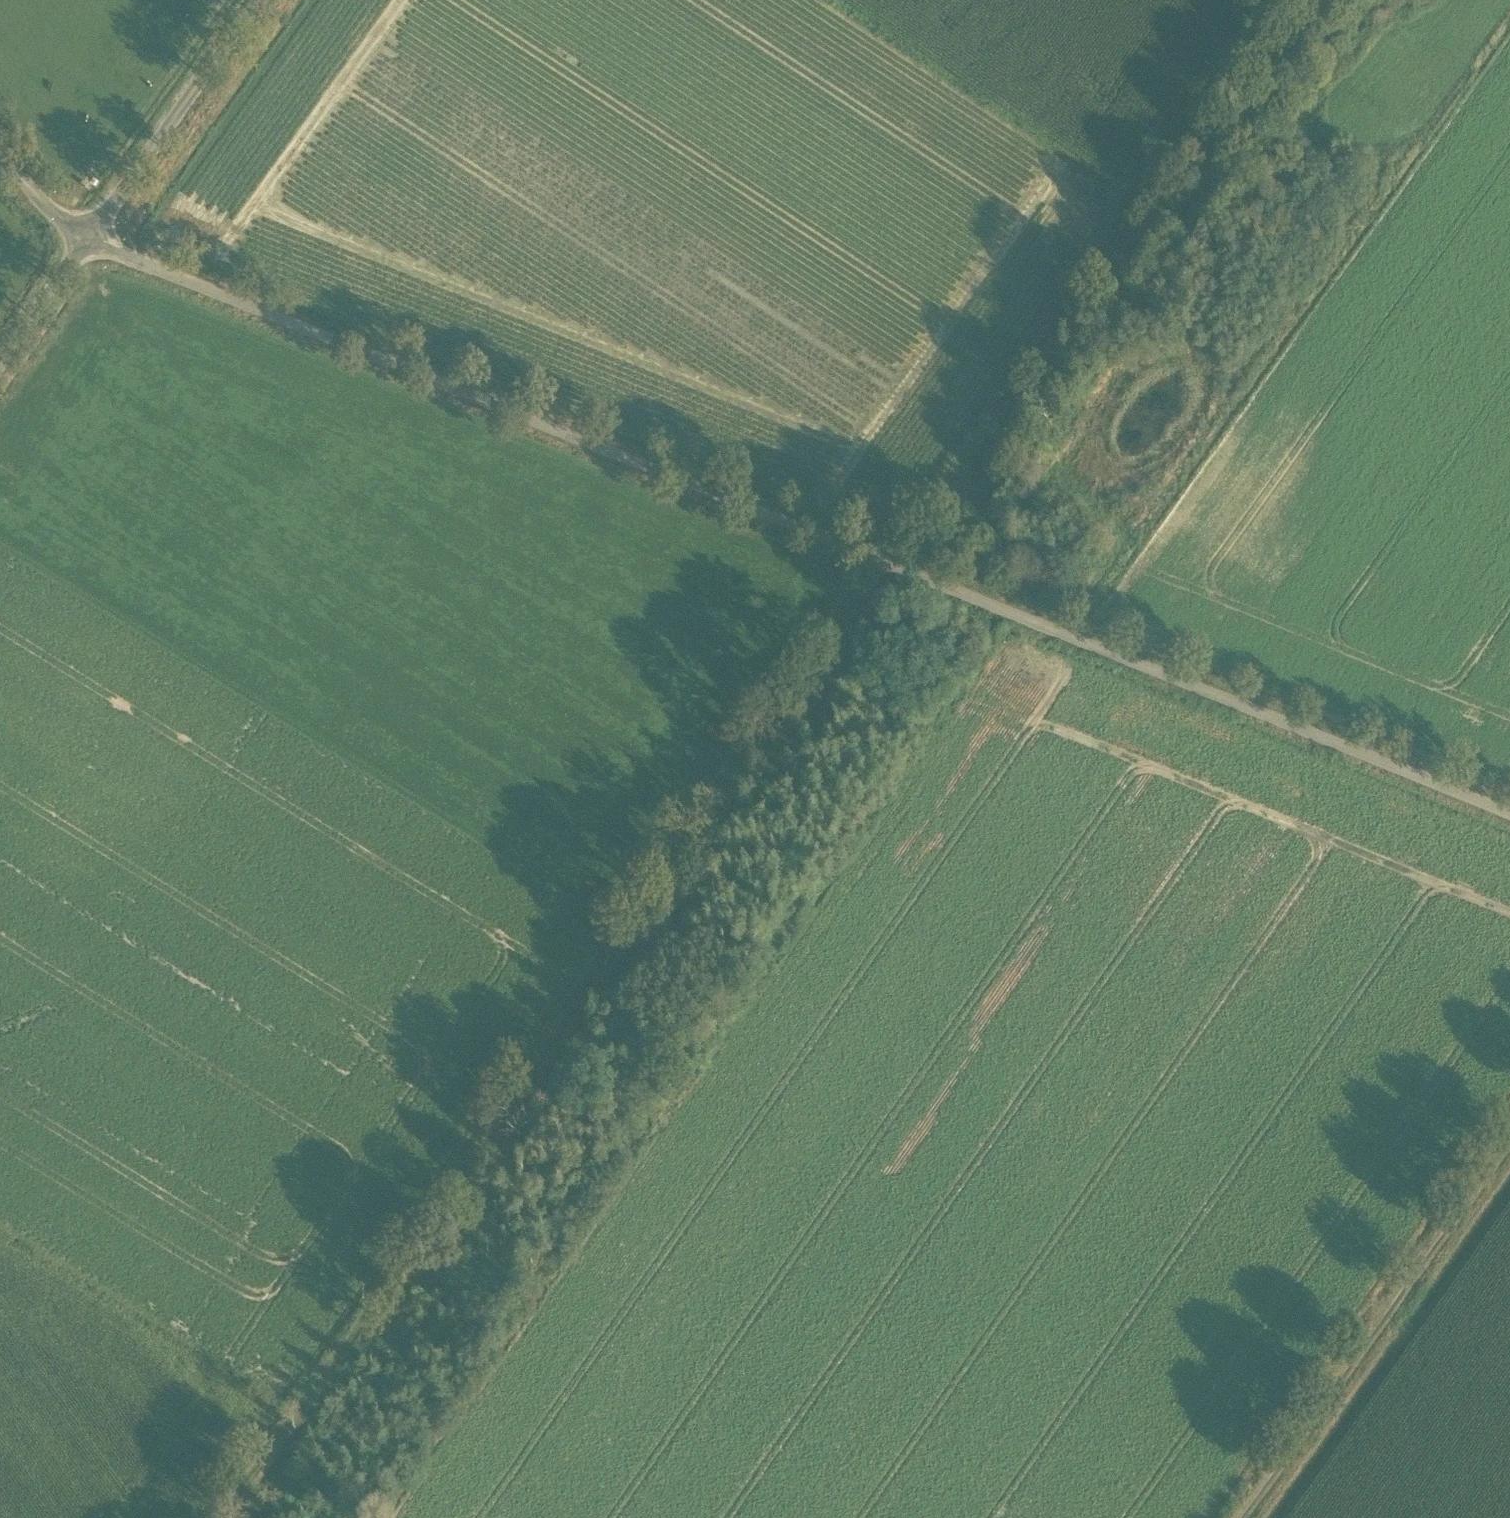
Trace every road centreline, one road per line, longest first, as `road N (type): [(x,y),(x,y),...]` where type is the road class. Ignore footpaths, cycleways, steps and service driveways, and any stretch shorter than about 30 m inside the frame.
road 1 (track): [(1285,0),(213,1517)]
road 2 (unclassified): [(1509,810),(90,237)]
road 3 (track): [(1509,1141),(1243,1517)]
road 4 (unclassified): [(90,237),(254,0)]
road 5 (unclassified): [(0,364),(90,237)]
road 6 (unclassified): [(90,237),(54,216),(0,154)]

